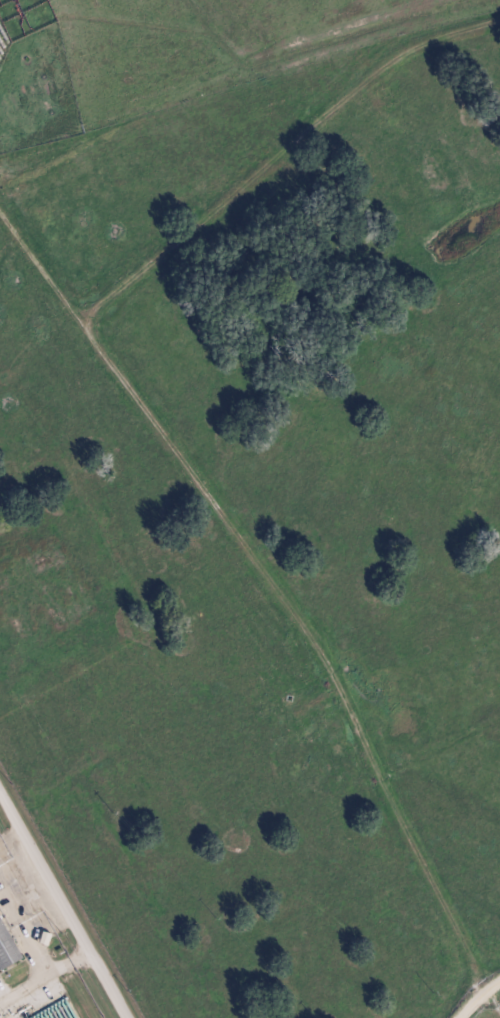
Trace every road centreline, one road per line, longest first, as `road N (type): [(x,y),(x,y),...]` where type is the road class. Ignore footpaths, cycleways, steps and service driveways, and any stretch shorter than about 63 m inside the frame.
road 1 (residential): [(0,789),(128,1017)]

